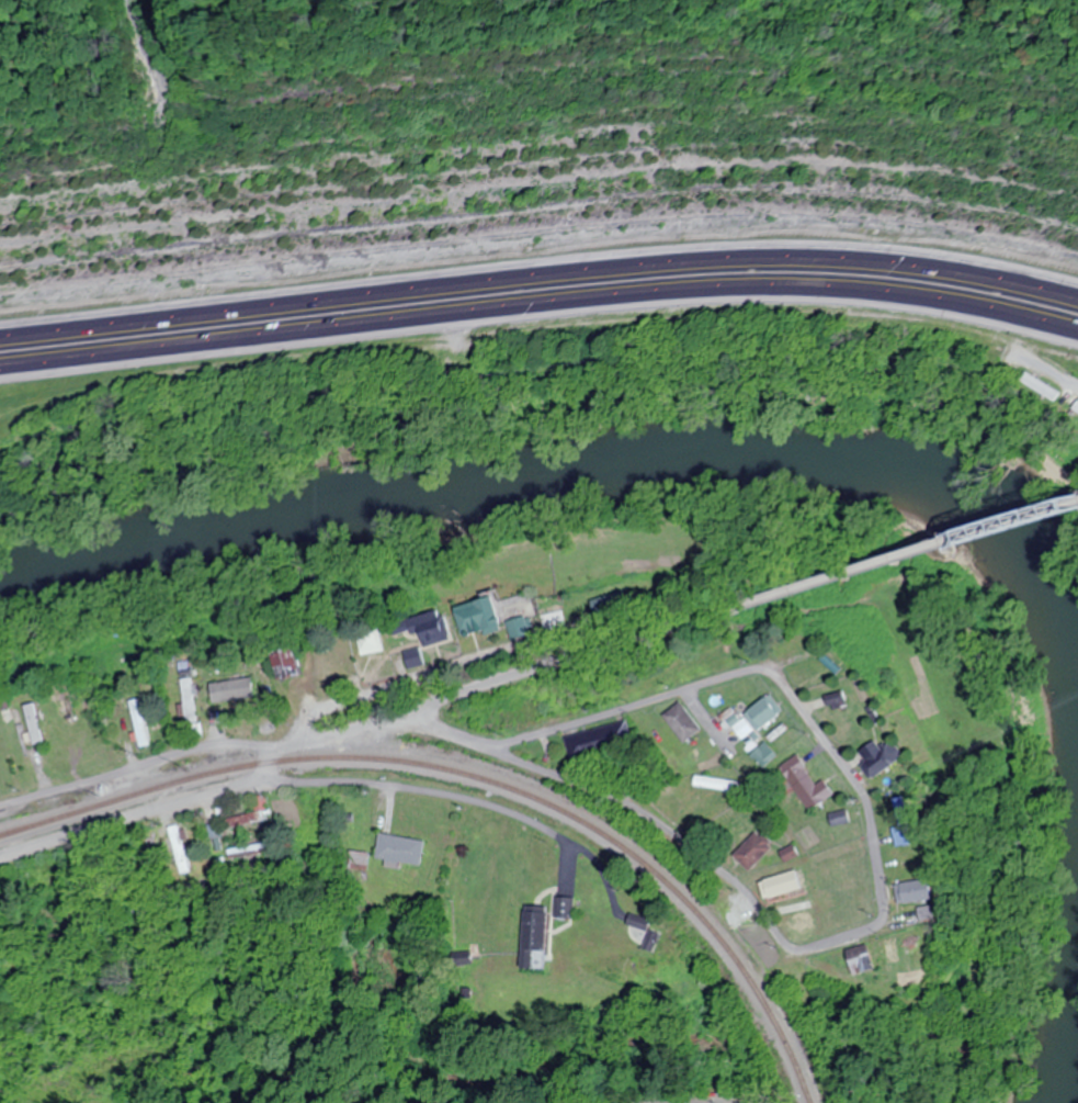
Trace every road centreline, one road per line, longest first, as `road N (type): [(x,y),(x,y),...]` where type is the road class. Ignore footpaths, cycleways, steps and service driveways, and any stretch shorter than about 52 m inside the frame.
road 1 (trunk): [(1077,301),(905,262),(735,255),(0,332)]
road 2 (trunk): [(0,370),(728,292),(895,300),(1077,339)]
road 3 (residential): [(492,753),(658,828),(740,889),(783,946),(799,955),(876,933),(884,923),(863,798),(775,682),(736,682),(492,753)]
road 4 (tertiary): [(702,617),(1077,499)]
road 5 (tertiary): [(421,723),(447,701),(702,617)]
road 6 (residential): [(268,784),(365,781),(477,800),(558,834)]
road 7 (residential): [(0,816),(167,766),(277,750)]
road 8 (residential): [(0,865),(158,809),(268,784)]
road 9 (tertiary): [(277,750),(370,727),(421,723)]

